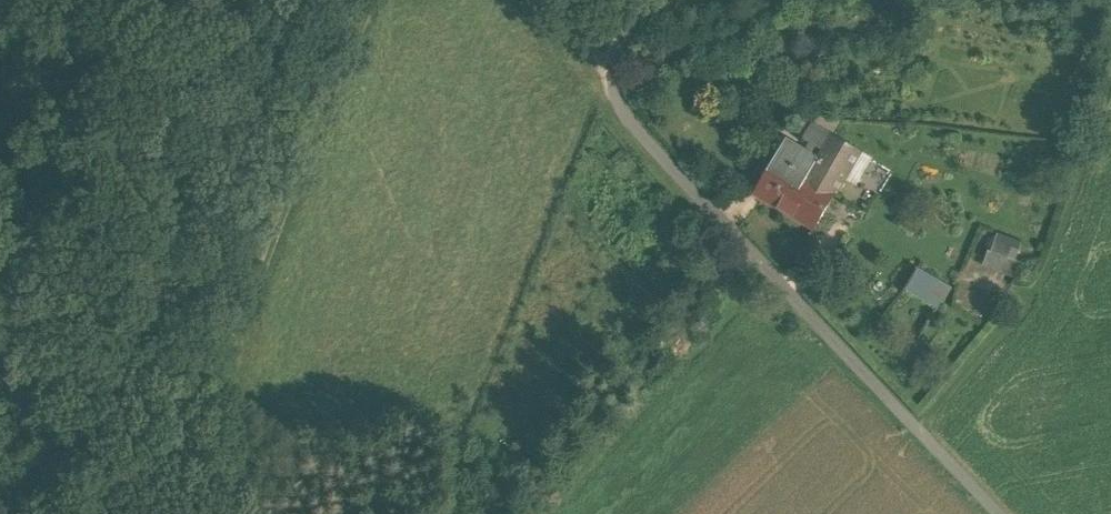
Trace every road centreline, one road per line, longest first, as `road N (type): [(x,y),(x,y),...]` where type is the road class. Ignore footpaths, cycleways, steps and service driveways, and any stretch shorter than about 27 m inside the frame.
road 1 (residential): [(652,0),(608,72),(618,106),(1001,513)]
road 2 (track): [(172,408),(240,334),(352,36),(375,0)]
road 3 (track): [(916,426),(1058,256),(1110,83)]

